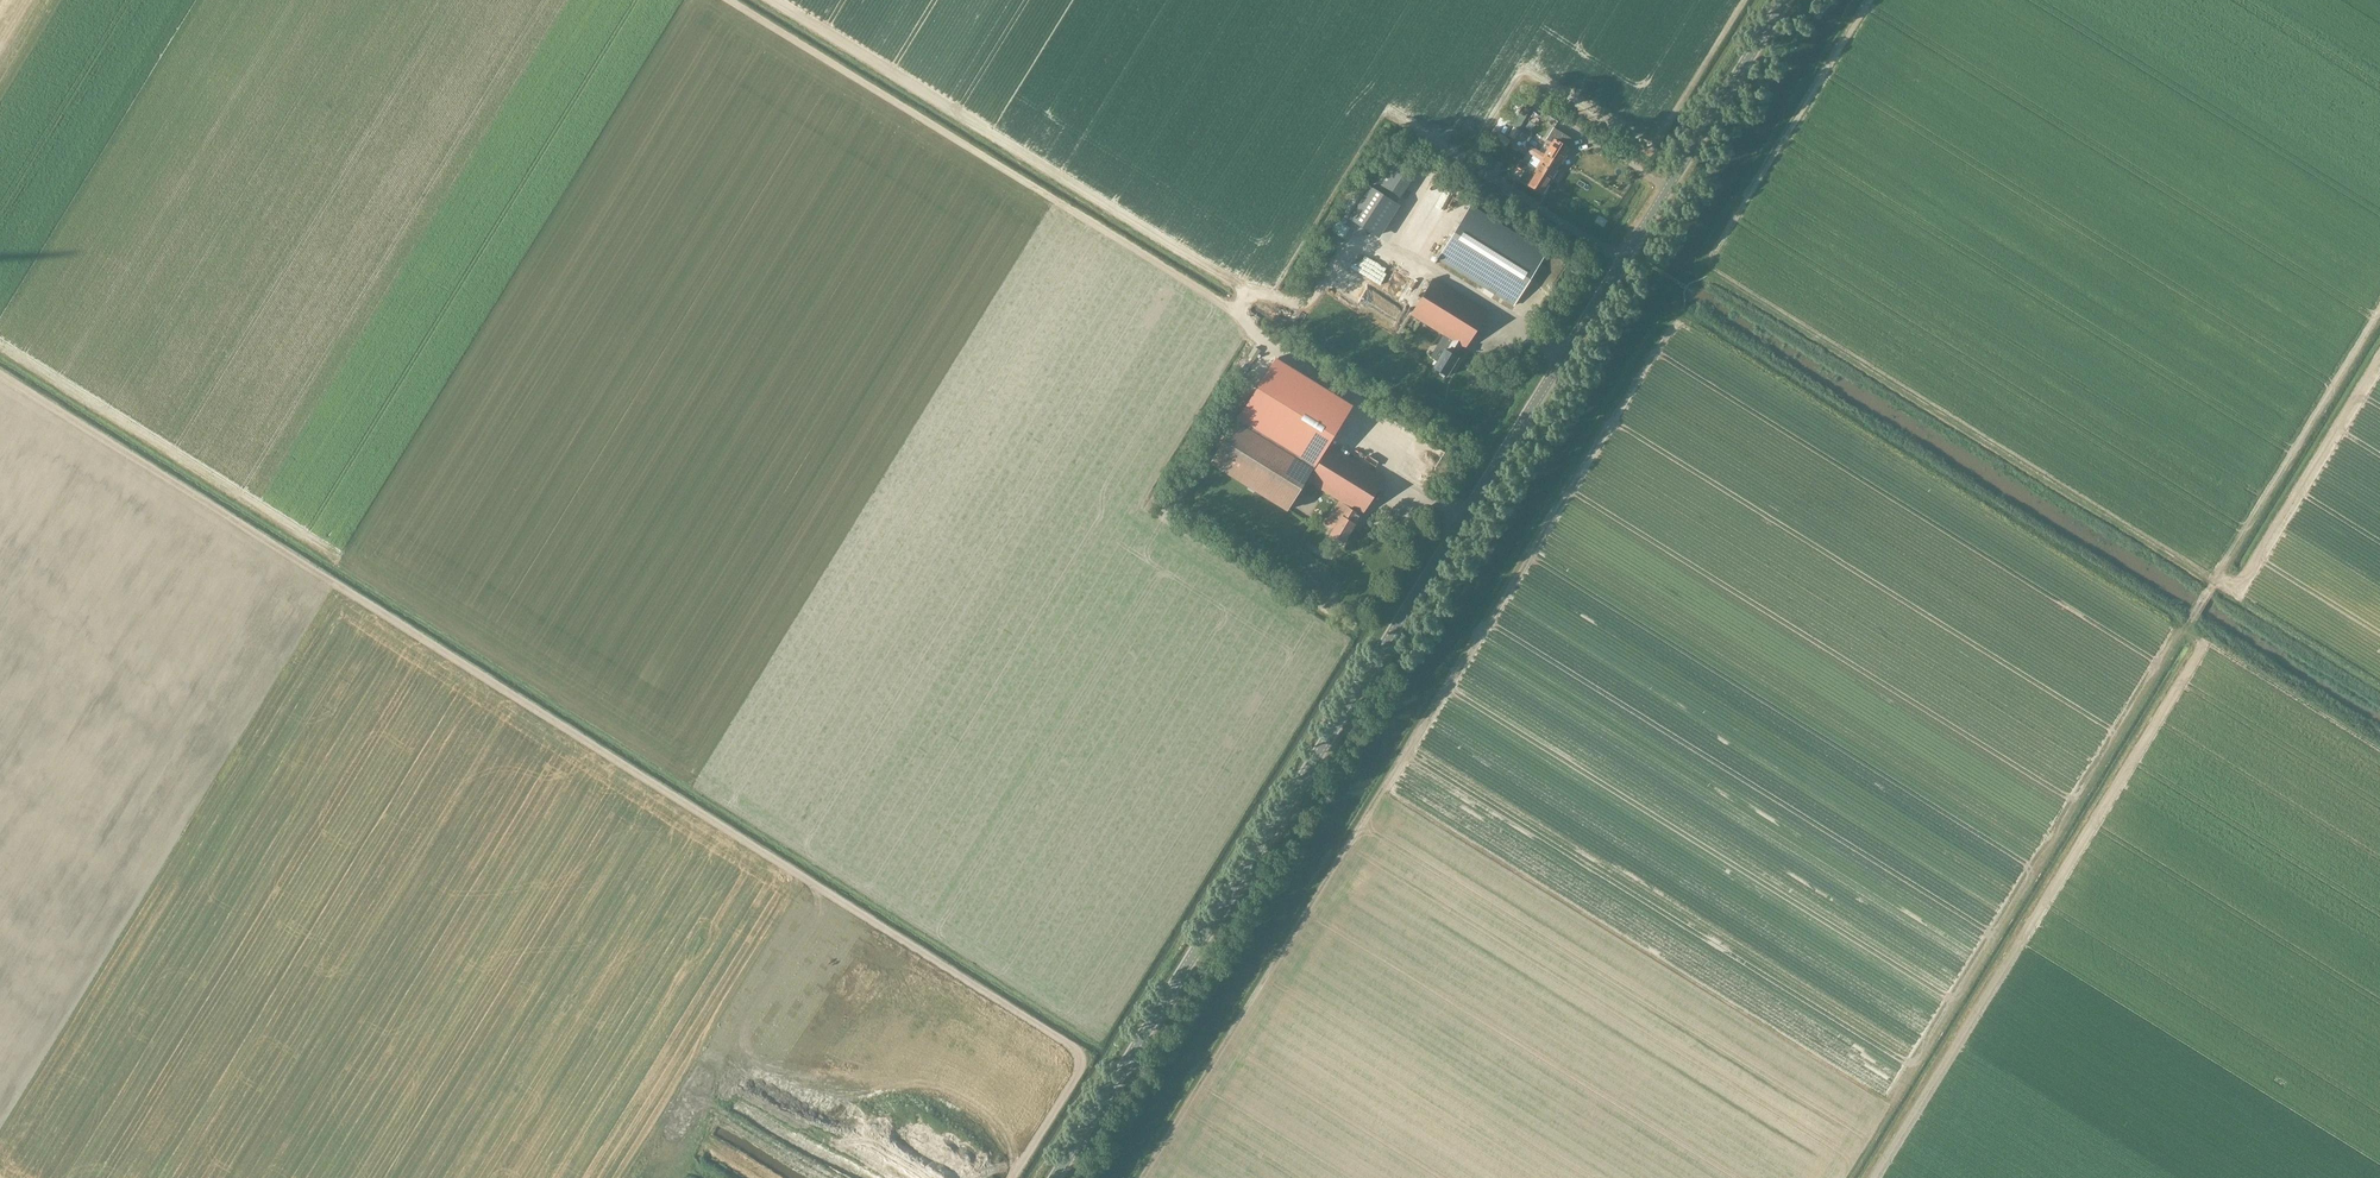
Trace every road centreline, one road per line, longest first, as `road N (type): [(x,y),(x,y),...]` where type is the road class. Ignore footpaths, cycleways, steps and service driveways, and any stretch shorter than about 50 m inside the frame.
road 1 (unclassified): [(1053,1177),(1784,0)]

